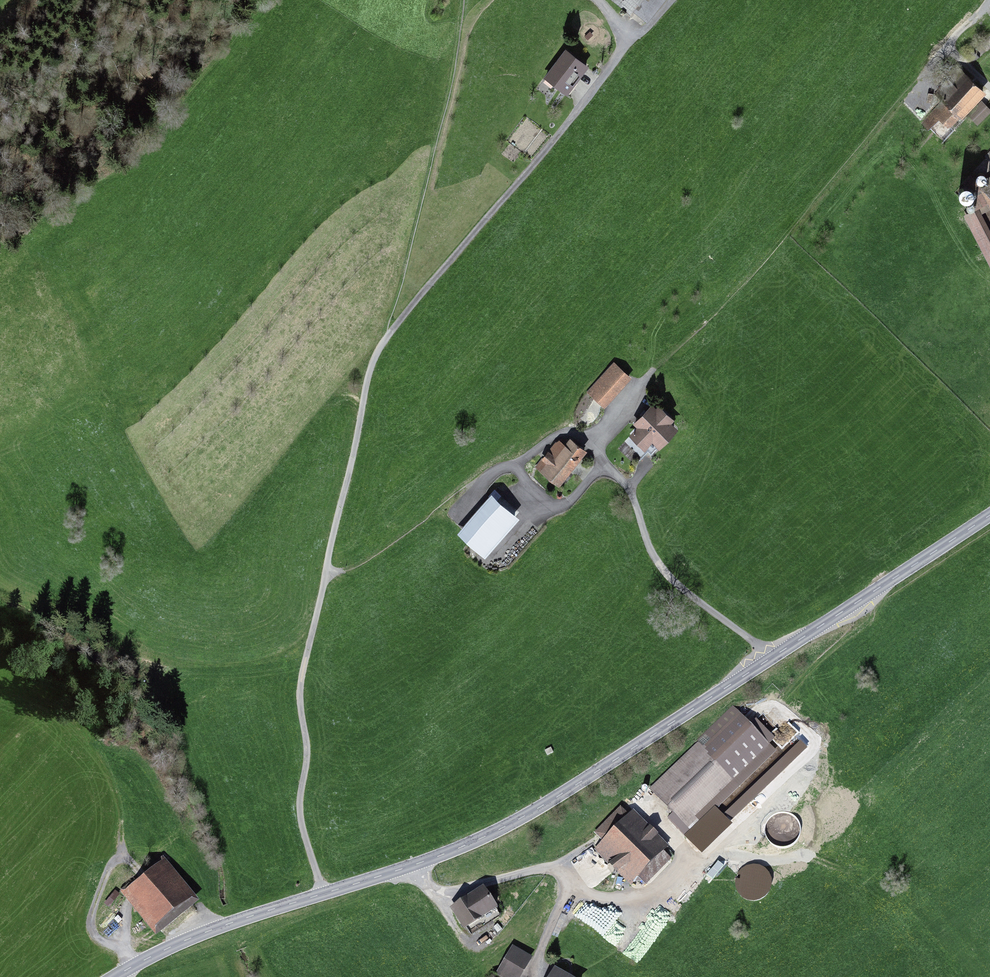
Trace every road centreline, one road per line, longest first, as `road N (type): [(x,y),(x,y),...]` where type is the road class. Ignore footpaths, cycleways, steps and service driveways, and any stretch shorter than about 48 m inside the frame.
road 1 (secondary): [(115,976),(212,930),(469,846),(989,515)]
road 2 (track): [(382,347),(555,144),(637,33),(599,0)]
road 3 (track): [(324,893),(300,812),(307,743),(300,701),(325,575)]
road 4 (track): [(122,858),(121,807),(87,732),(48,689),(0,676)]
road 5 (track): [(325,575),(382,347)]
road 6 (track): [(325,575),(353,567),(462,489),(515,465)]
road 7 (track): [(118,946),(95,935),(92,913),(113,862),(128,859),(142,875)]

